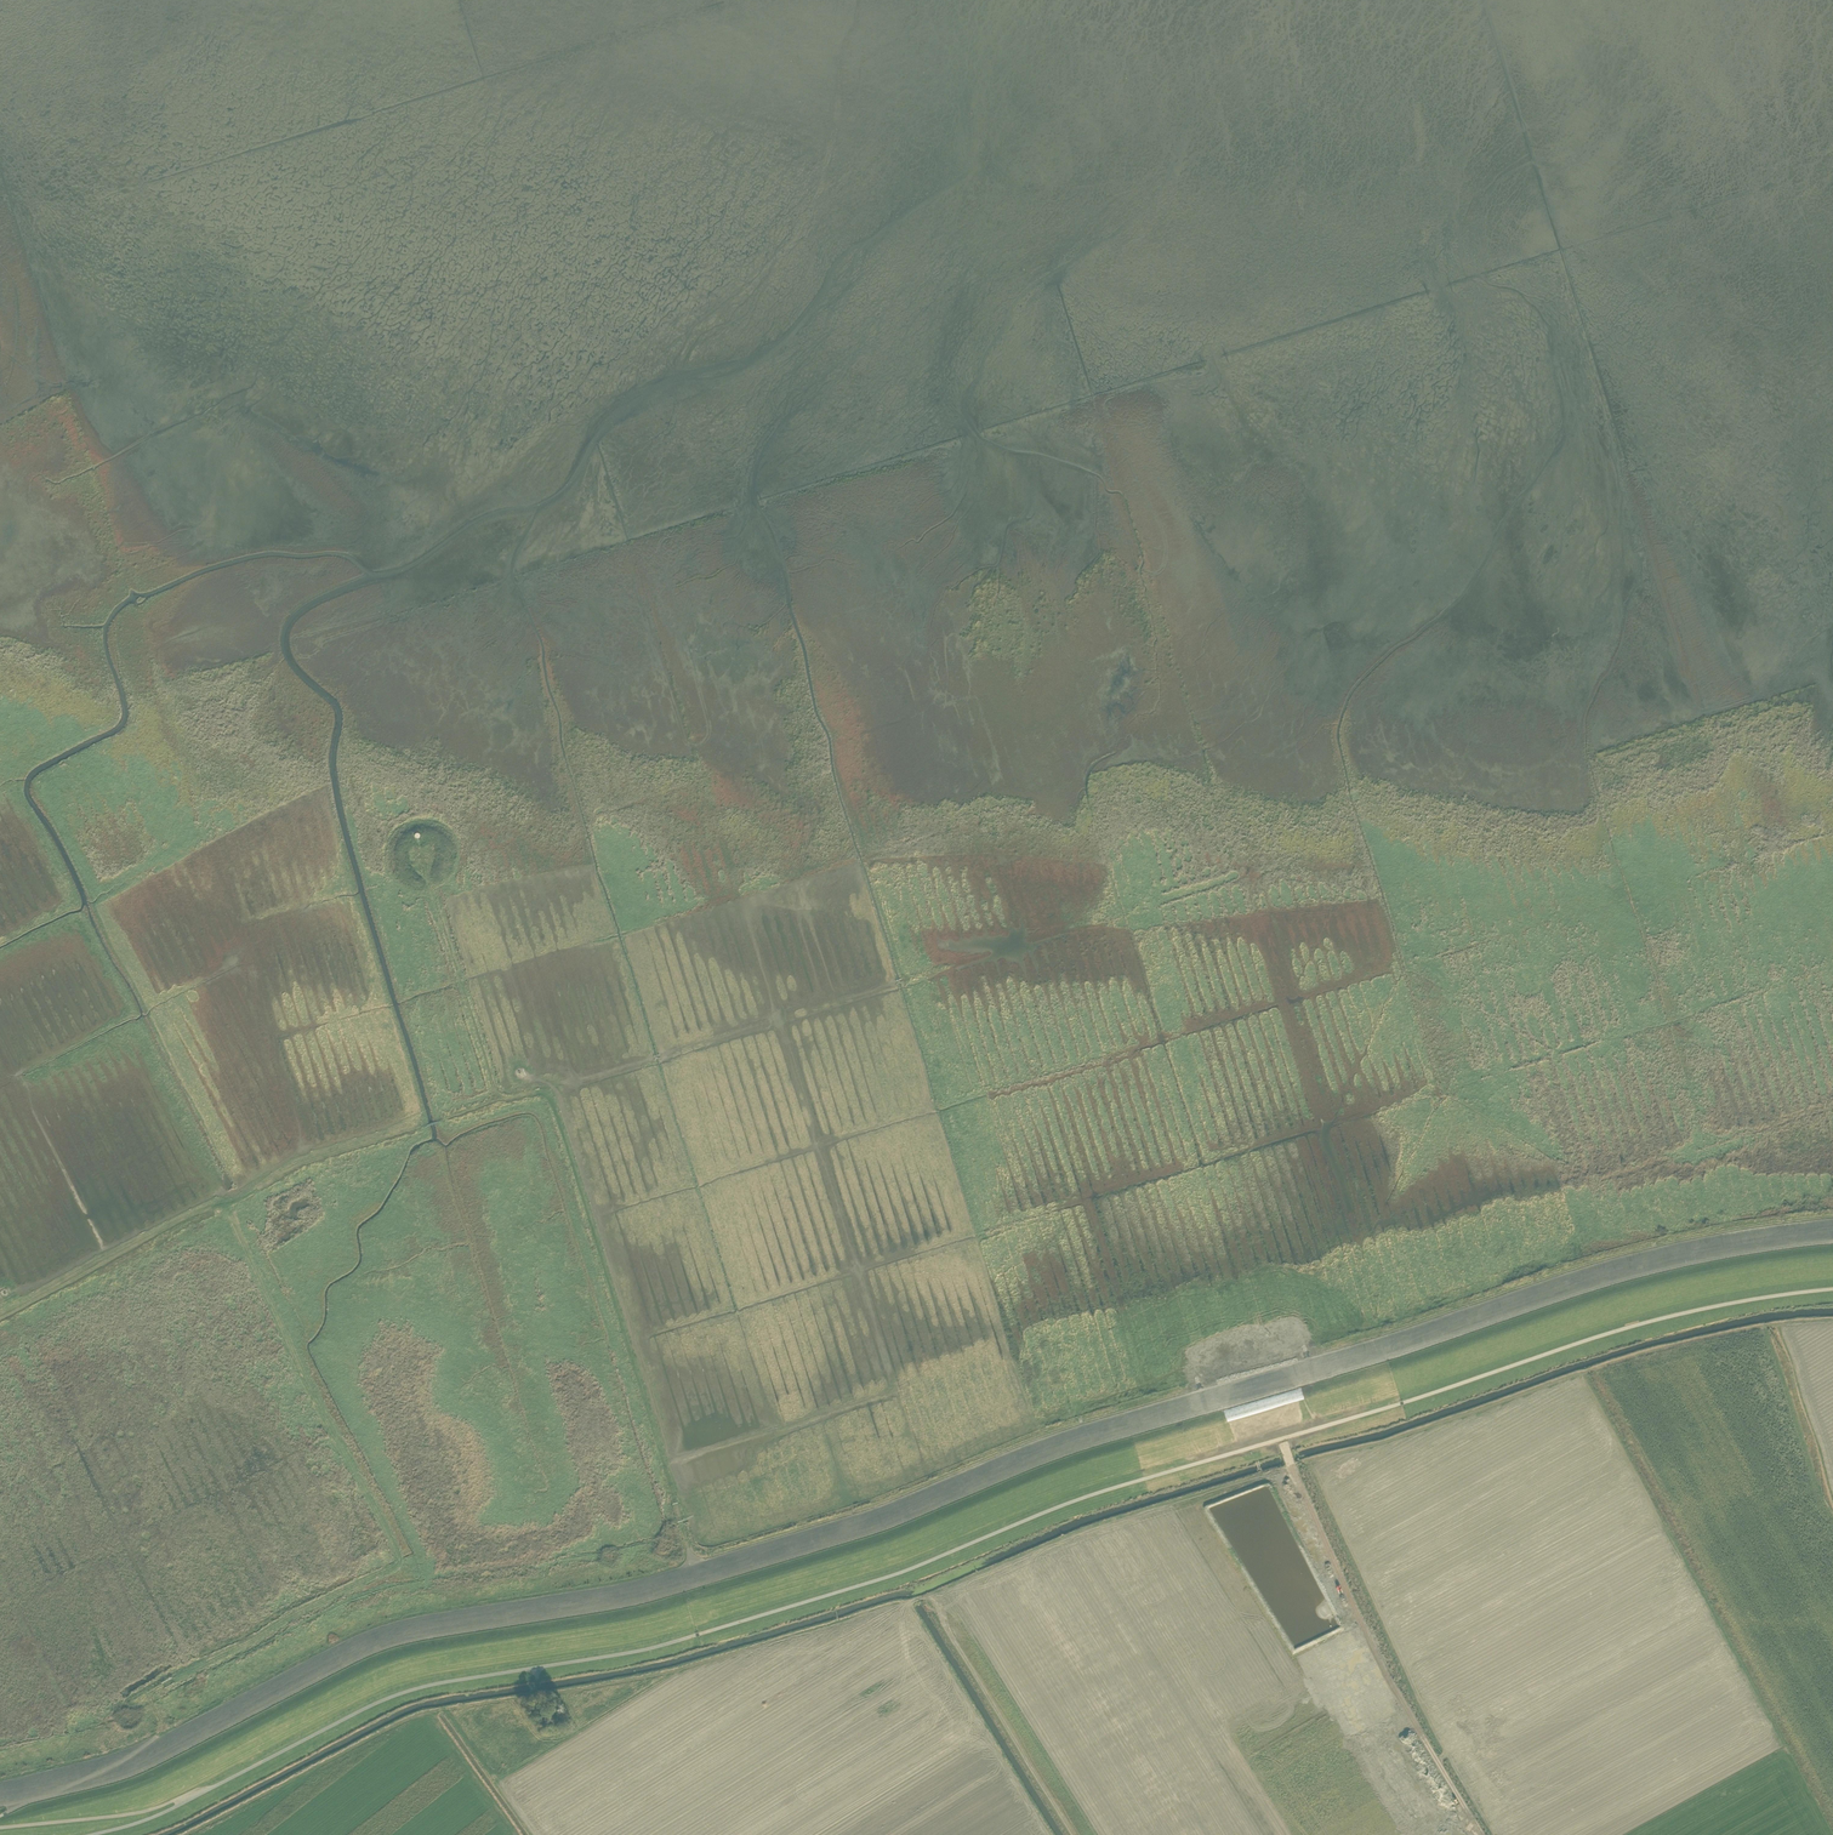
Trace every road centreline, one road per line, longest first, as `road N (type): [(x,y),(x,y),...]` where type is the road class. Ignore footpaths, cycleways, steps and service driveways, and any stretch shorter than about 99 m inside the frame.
road 1 (track): [(498,1102),(538,1092),(552,1101),(681,1525)]
road 2 (track): [(498,1102),(417,837)]

